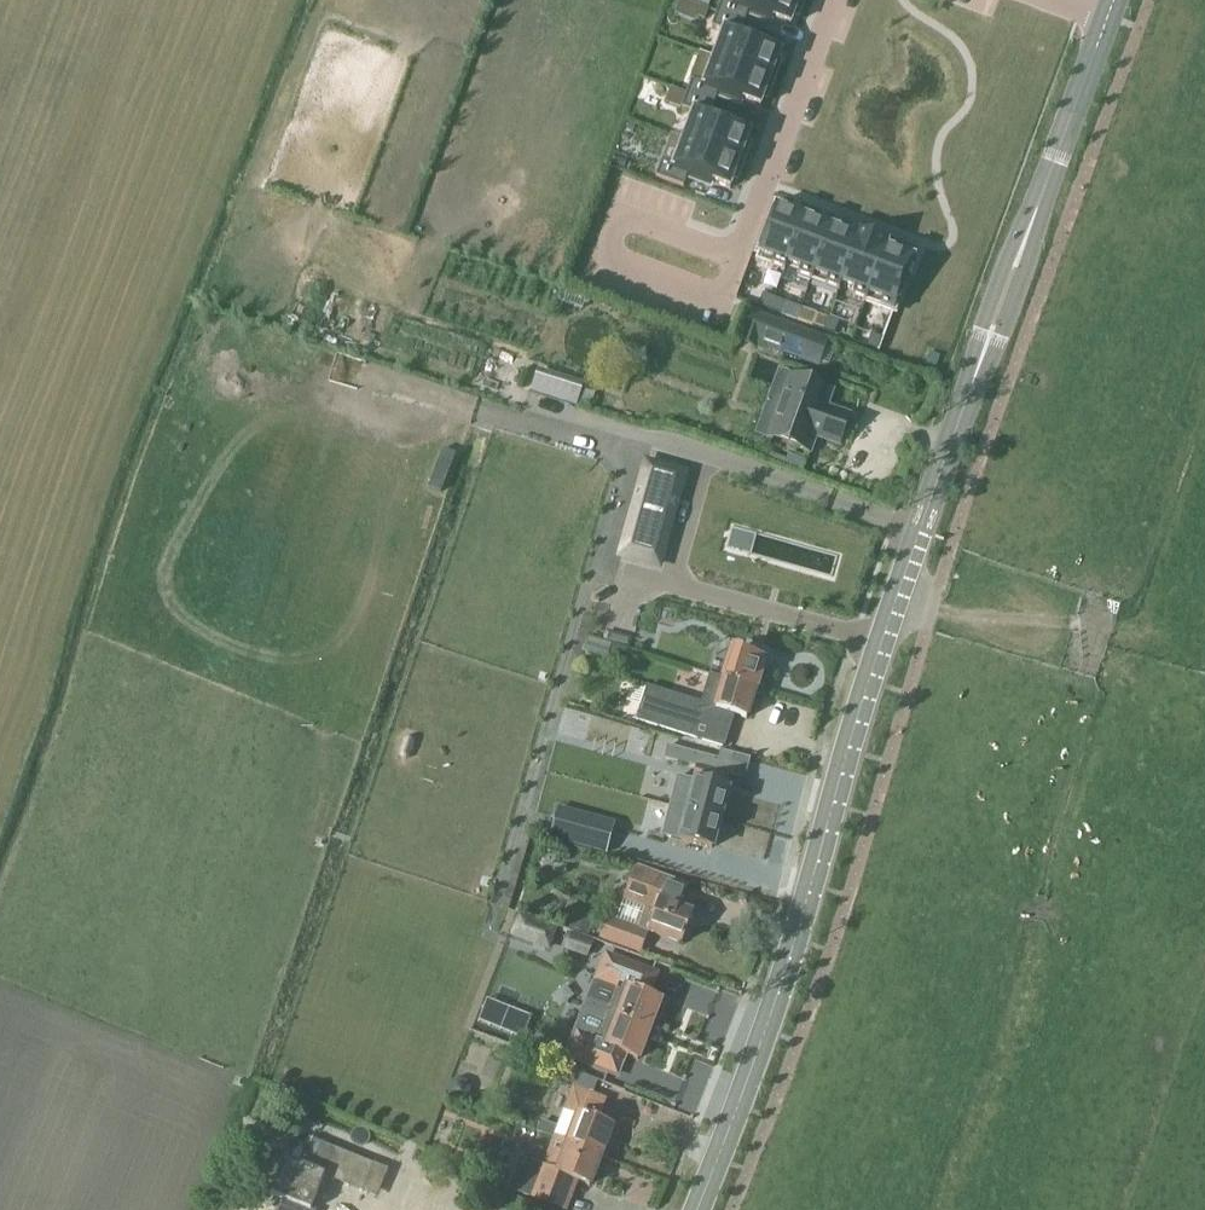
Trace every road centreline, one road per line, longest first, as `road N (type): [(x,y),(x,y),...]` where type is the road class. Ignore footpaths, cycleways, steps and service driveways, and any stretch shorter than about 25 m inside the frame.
road 1 (secondary): [(697,1209),(750,1079),(893,611),(984,358)]
road 2 (track): [(371,375),(612,447),(673,441),(921,532)]
road 3 (track): [(0,304),(112,0)]
road 4 (residential): [(740,258),(835,0)]
road 5 (secondary): [(1028,238),(1110,17)]
road 6 (track): [(243,1119),(268,1130),(292,1118),(399,1164),(392,1209)]
road 7 (track): [(1083,624),(954,614),(897,597)]
road 8 (secondary): [(1028,238),(1007,260),(986,322),(984,358)]
road 9 (secondary): [(984,358),(1007,329),(1028,238)]

